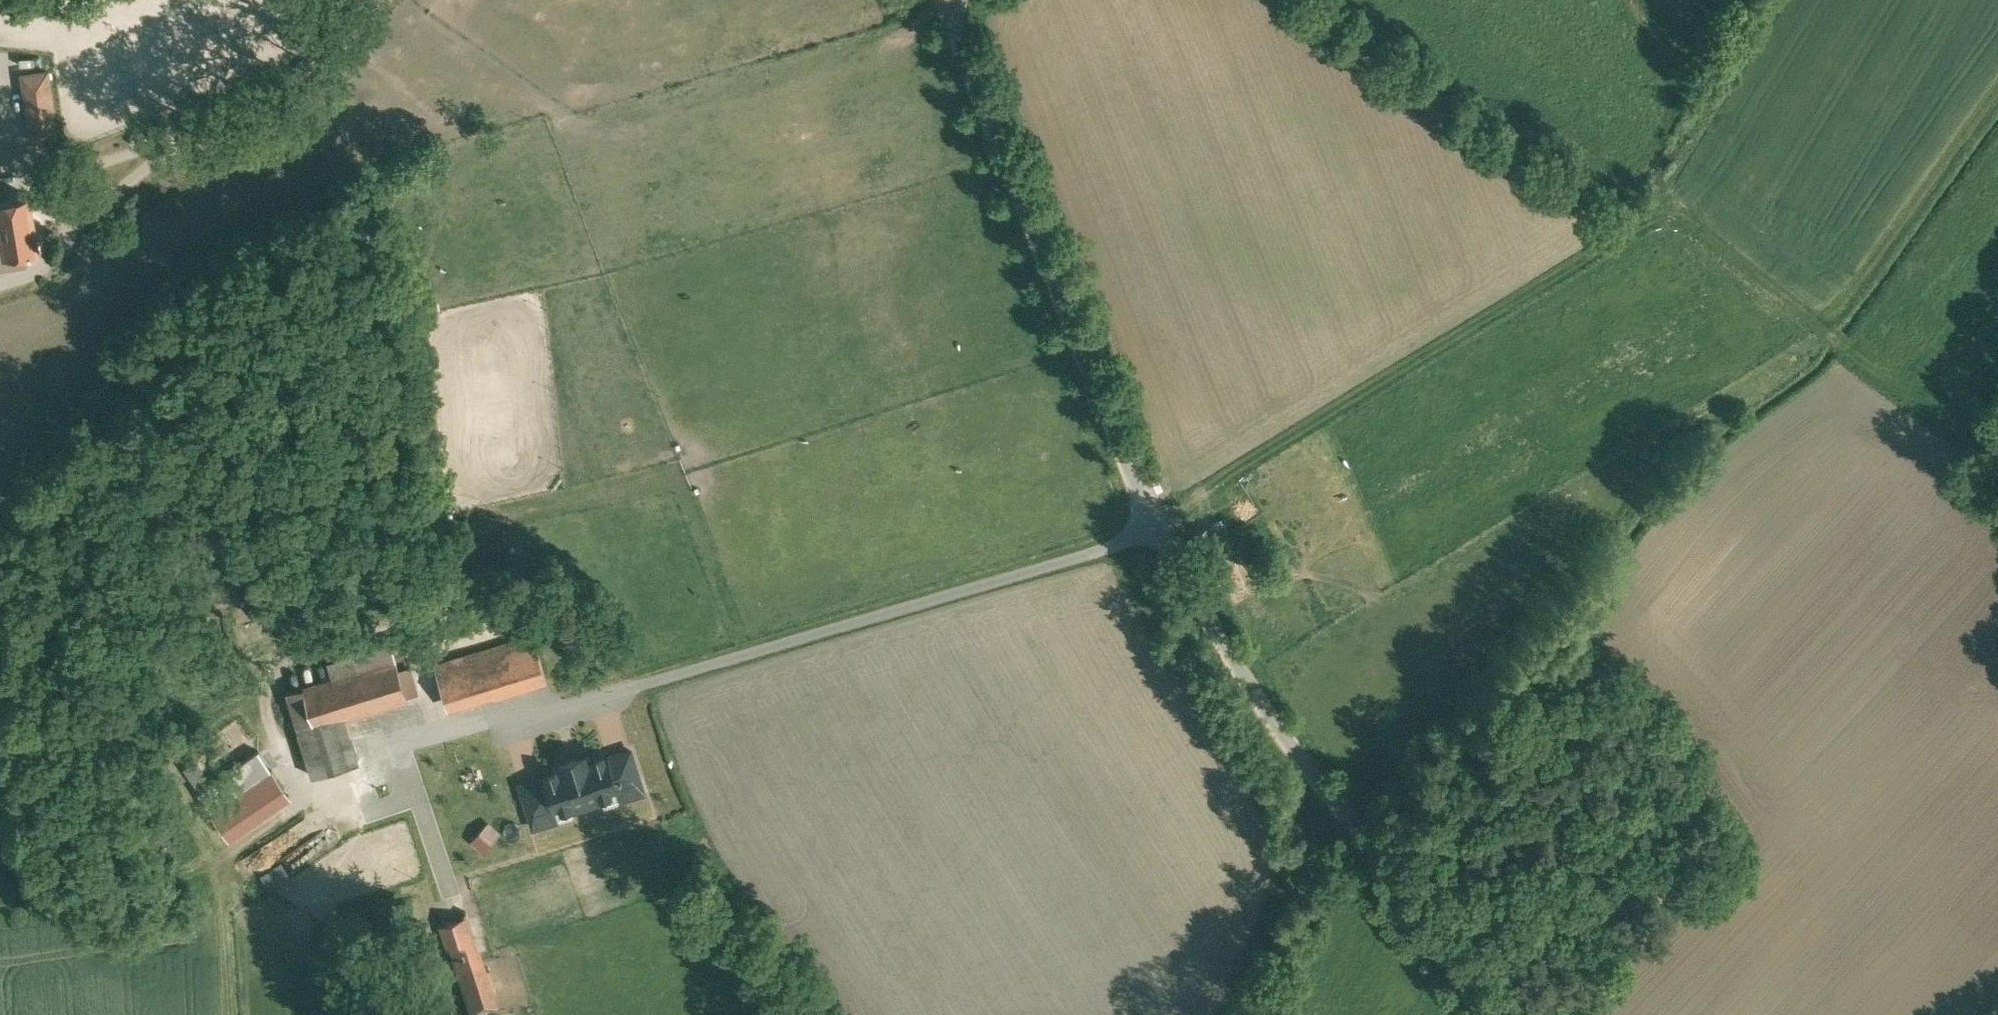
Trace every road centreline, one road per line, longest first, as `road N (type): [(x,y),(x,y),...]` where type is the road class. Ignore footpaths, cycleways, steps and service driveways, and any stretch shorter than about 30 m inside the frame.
road 1 (unclassified): [(948,23),(1153,528),(1307,773),(1505,1014)]
road 2 (track): [(623,678),(528,694),(456,718),(312,792),(256,831),(223,908)]
road 3 (track): [(223,908),(85,883),(0,902)]

